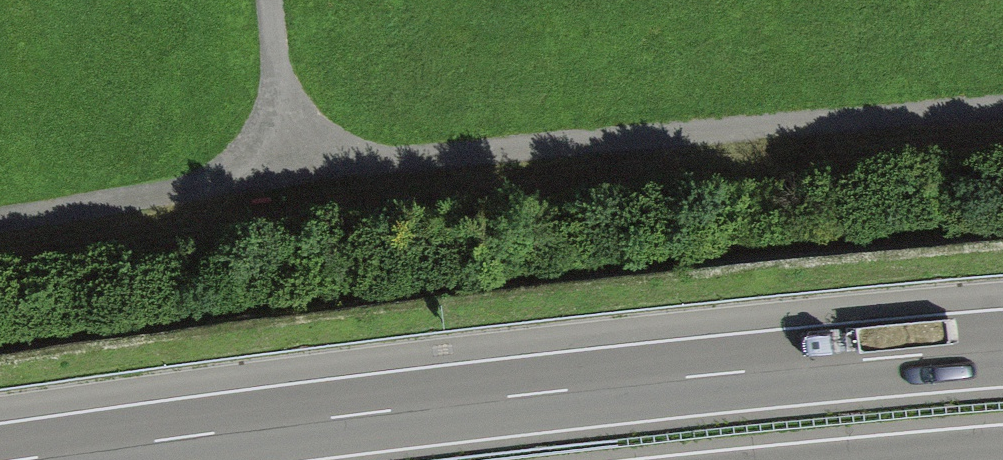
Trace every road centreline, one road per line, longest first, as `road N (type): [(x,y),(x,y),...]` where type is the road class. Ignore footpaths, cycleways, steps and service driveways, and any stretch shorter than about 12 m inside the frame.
road 1 (track): [(0,223),(284,175),(1002,109)]
road 2 (motorway): [(1002,348),(364,413),(13,459)]
road 3 (track): [(270,0),(284,175)]

